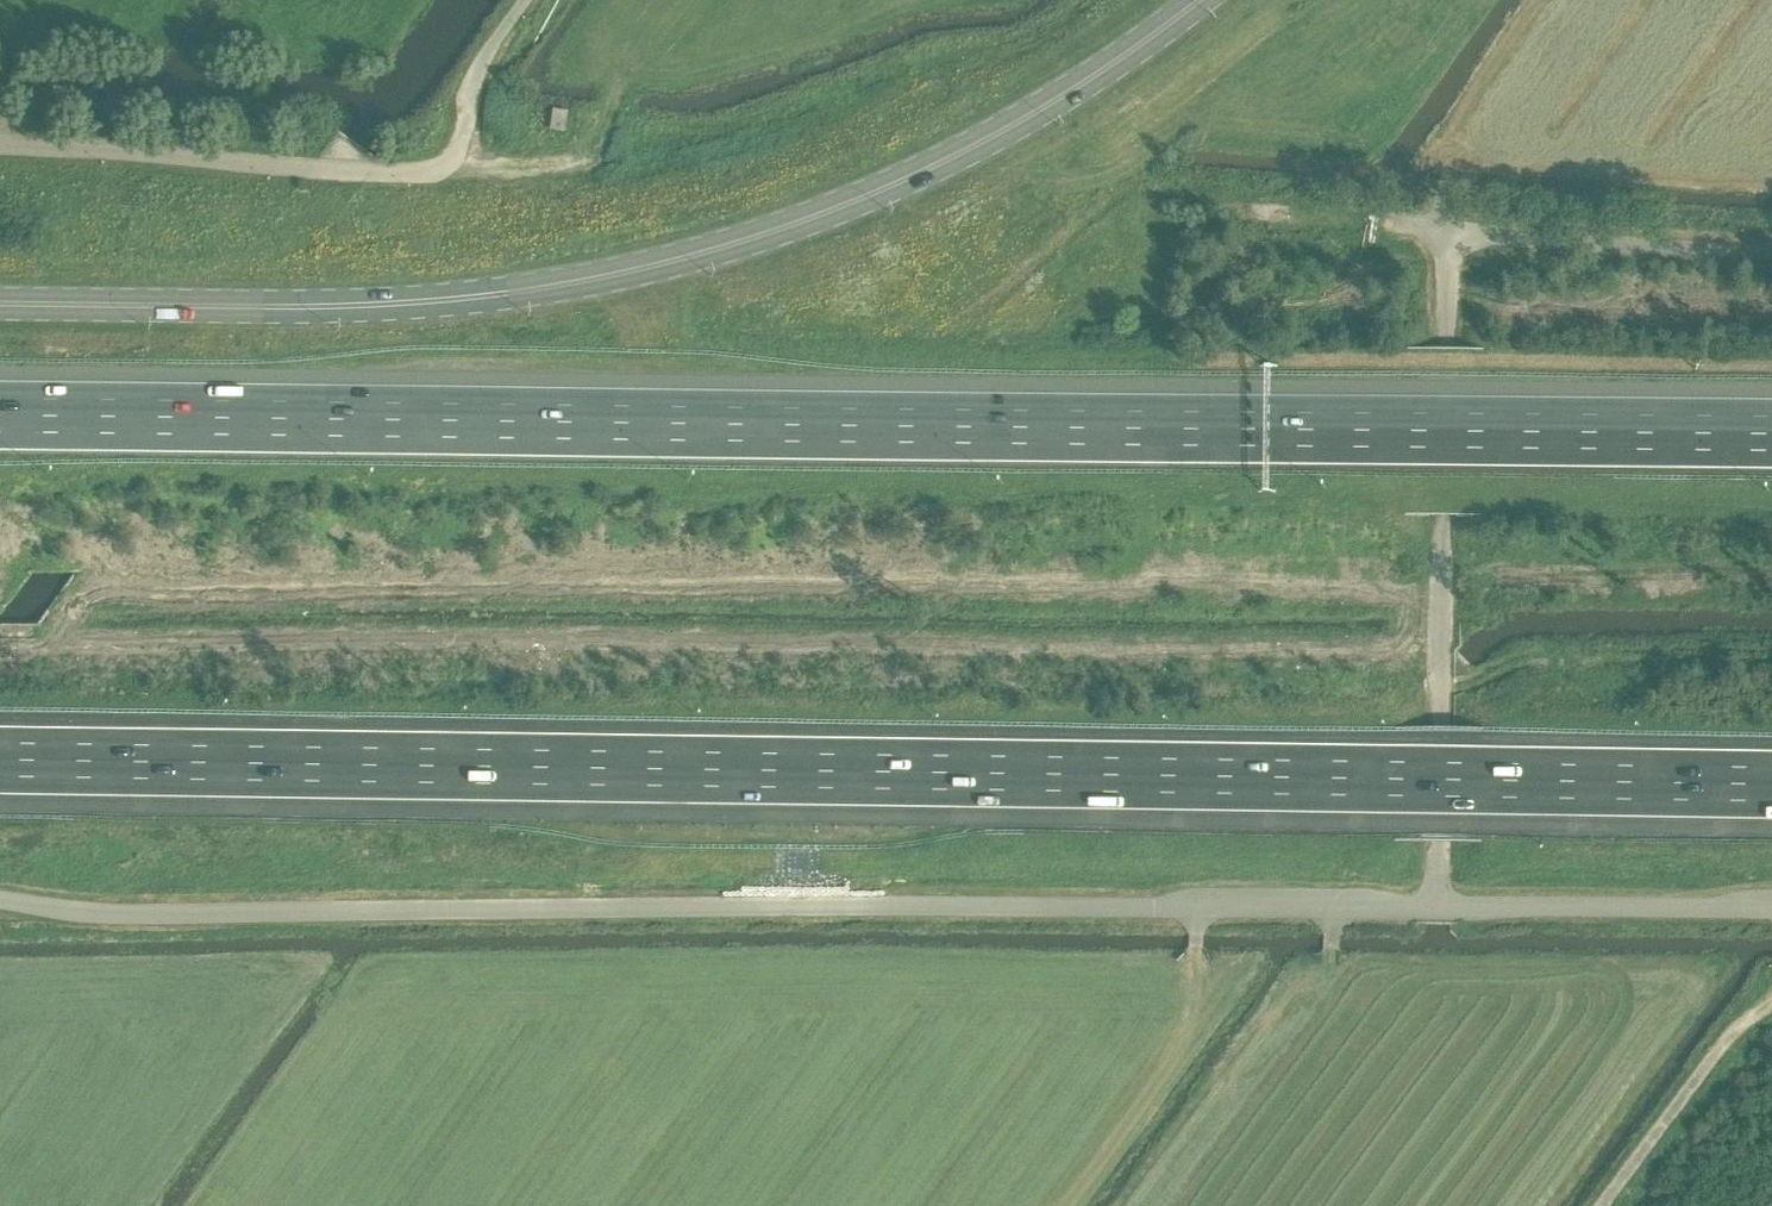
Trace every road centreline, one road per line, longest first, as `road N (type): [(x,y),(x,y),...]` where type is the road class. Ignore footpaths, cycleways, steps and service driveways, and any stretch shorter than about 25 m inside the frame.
road 1 (motorway): [(0,762),(1771,784)]
road 2 (motorway): [(1771,433),(0,414)]
road 3 (unclassified): [(1437,908),(124,914),(0,902)]
road 4 (secondary): [(1202,0),(1002,135),(838,210),(672,265),(421,304),(0,305)]
road 5 (unclassified): [(1437,908),(1438,233),(1771,248)]
road 6 (unclassified): [(0,145),(370,173),(440,170),(464,140),(475,80),(525,0)]
road 7 (unclassified): [(1771,911),(1437,908)]
road 8 (track): [(1603,1205),(1727,1037),(1771,1003)]
road 9 (track): [(1438,233),(1251,209)]

